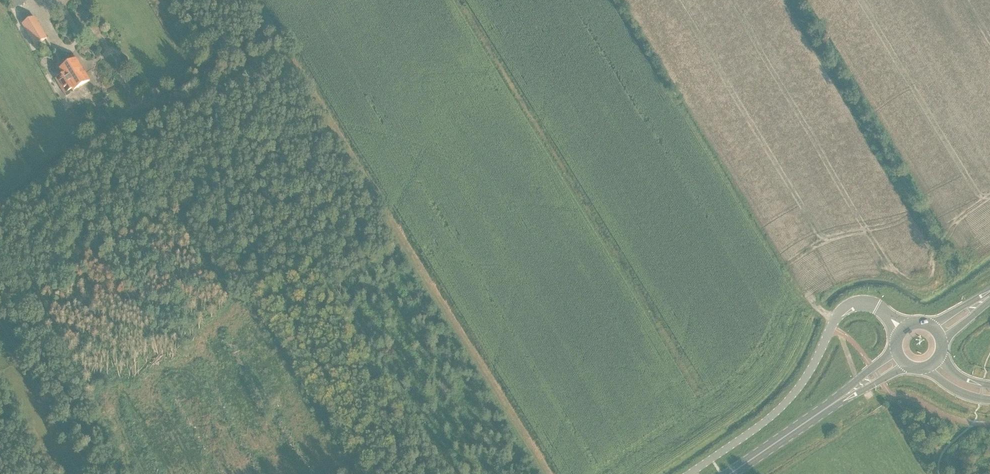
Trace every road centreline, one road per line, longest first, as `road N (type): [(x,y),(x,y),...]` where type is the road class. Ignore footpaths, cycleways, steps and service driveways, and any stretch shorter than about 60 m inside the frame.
road 1 (unclassified): [(688,473),(787,401),(846,307),(873,305),(902,330)]
road 2 (primary): [(729,473),(844,396)]

